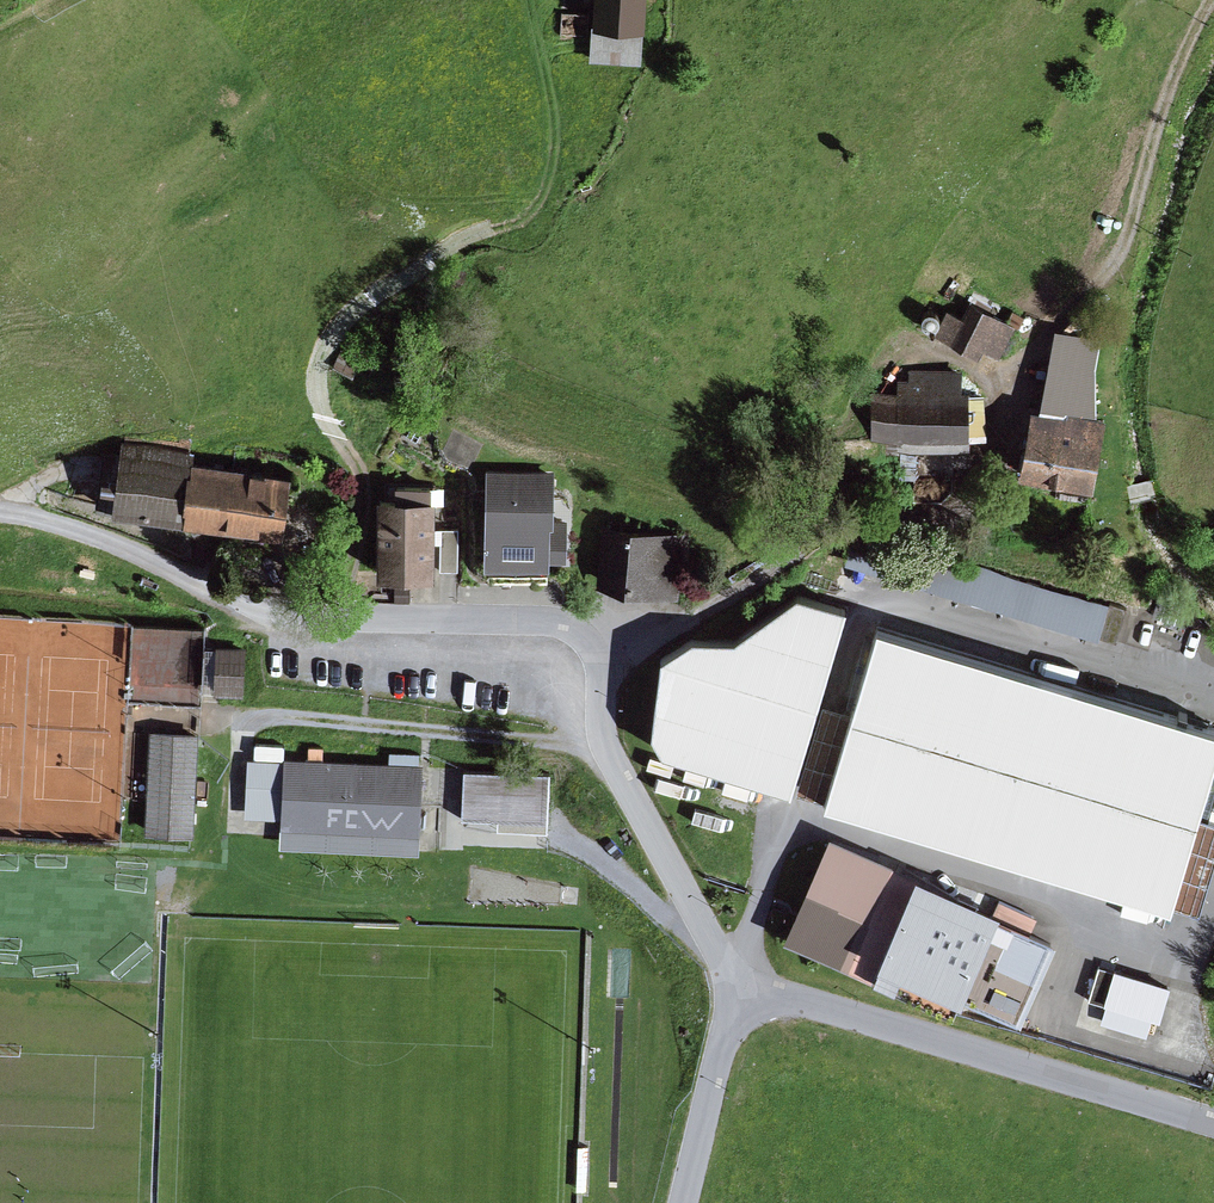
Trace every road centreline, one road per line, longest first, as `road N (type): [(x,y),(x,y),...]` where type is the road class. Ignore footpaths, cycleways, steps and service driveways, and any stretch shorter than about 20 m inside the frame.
road 1 (residential): [(0,519),(58,521),(273,619),(579,629),(599,652),(604,747),(673,883),(740,984)]
road 2 (track): [(603,682),(850,515),(956,508),(1015,410),(1040,344),(1120,260),(1159,130),(1213,0)]
road 3 (track): [(365,621),(363,480),(316,373),(357,306),(543,208),(558,105),(541,0)]
road 4 (residential): [(740,984),(982,1042),(1213,1123)]
road 5 (track): [(148,714),(604,747)]
road 6 (residential): [(687,1202),(740,984)]

